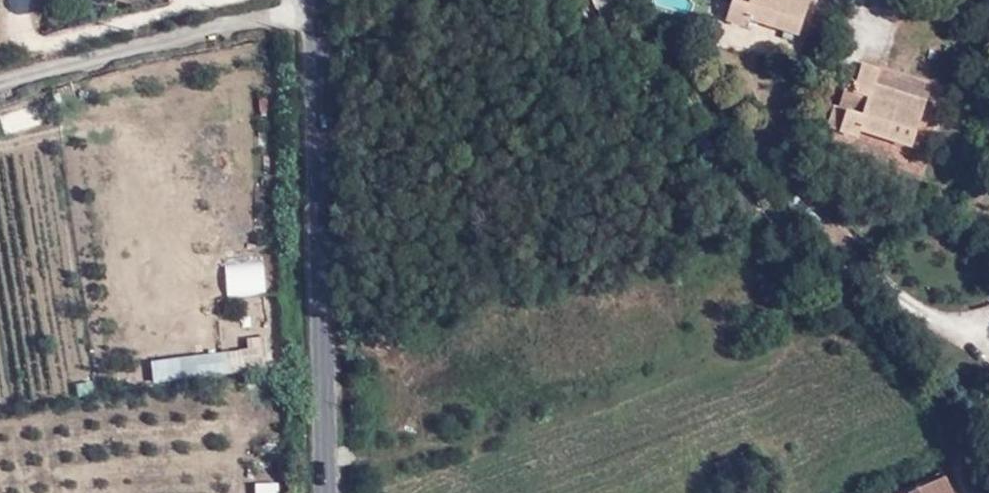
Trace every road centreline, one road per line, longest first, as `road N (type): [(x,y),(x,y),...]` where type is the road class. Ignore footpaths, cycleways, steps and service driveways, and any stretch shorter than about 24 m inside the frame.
road 1 (unclassified): [(326,492),(314,0)]

